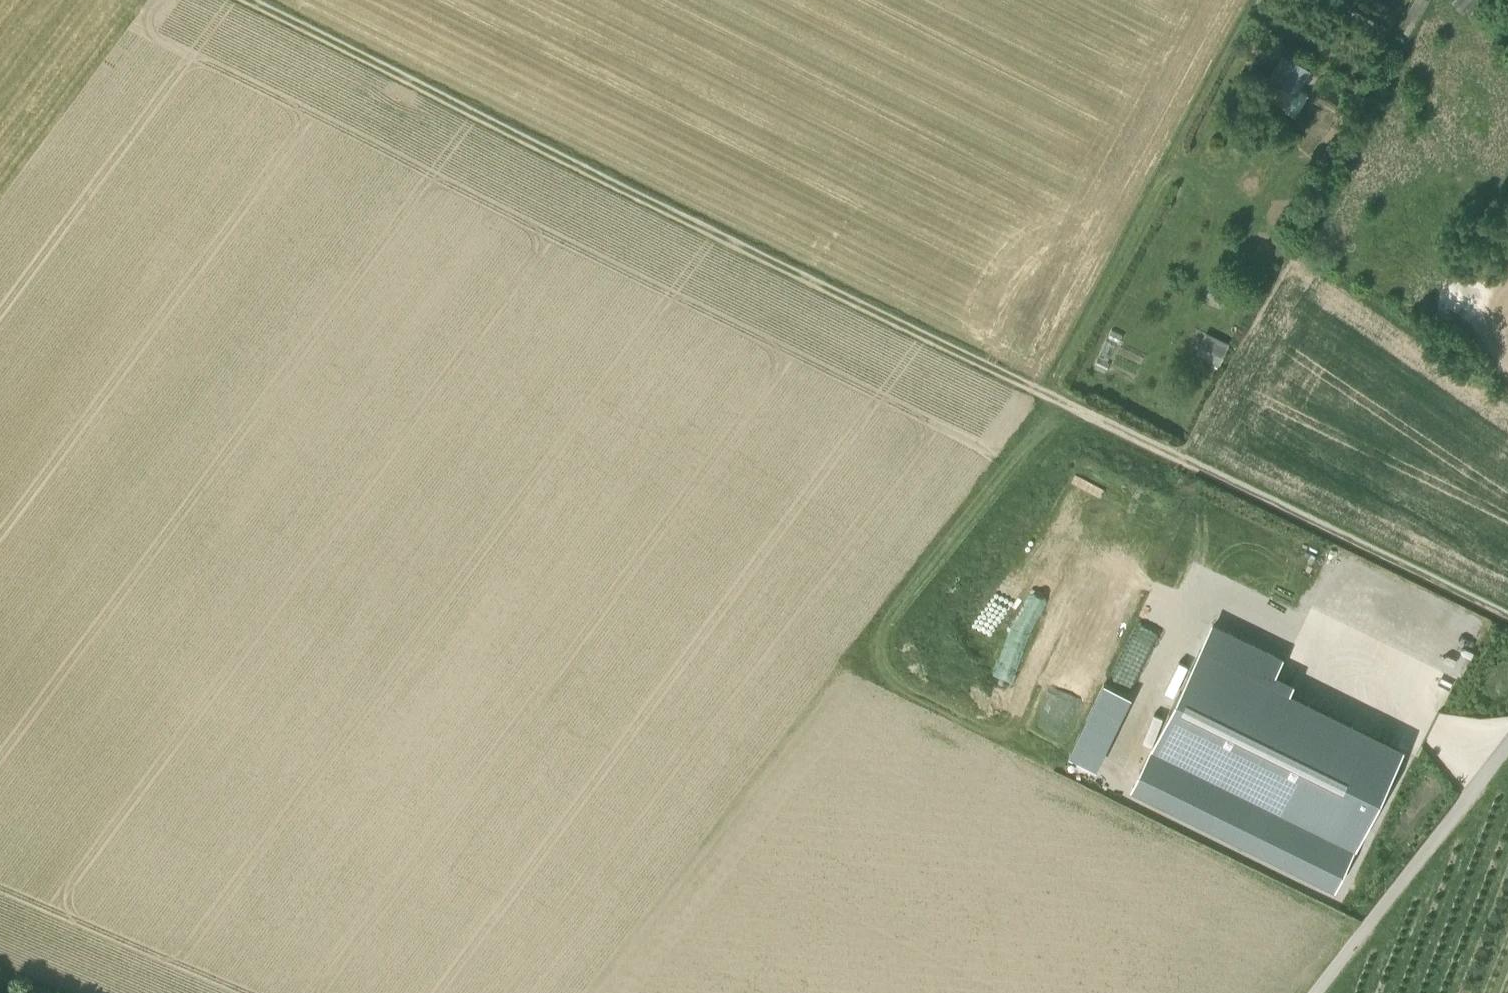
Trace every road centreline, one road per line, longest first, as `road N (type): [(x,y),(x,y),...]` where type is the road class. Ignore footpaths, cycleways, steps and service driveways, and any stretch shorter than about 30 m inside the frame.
road 1 (track): [(250,0),(1507,618)]
road 2 (track): [(1316,992),(1500,756)]

